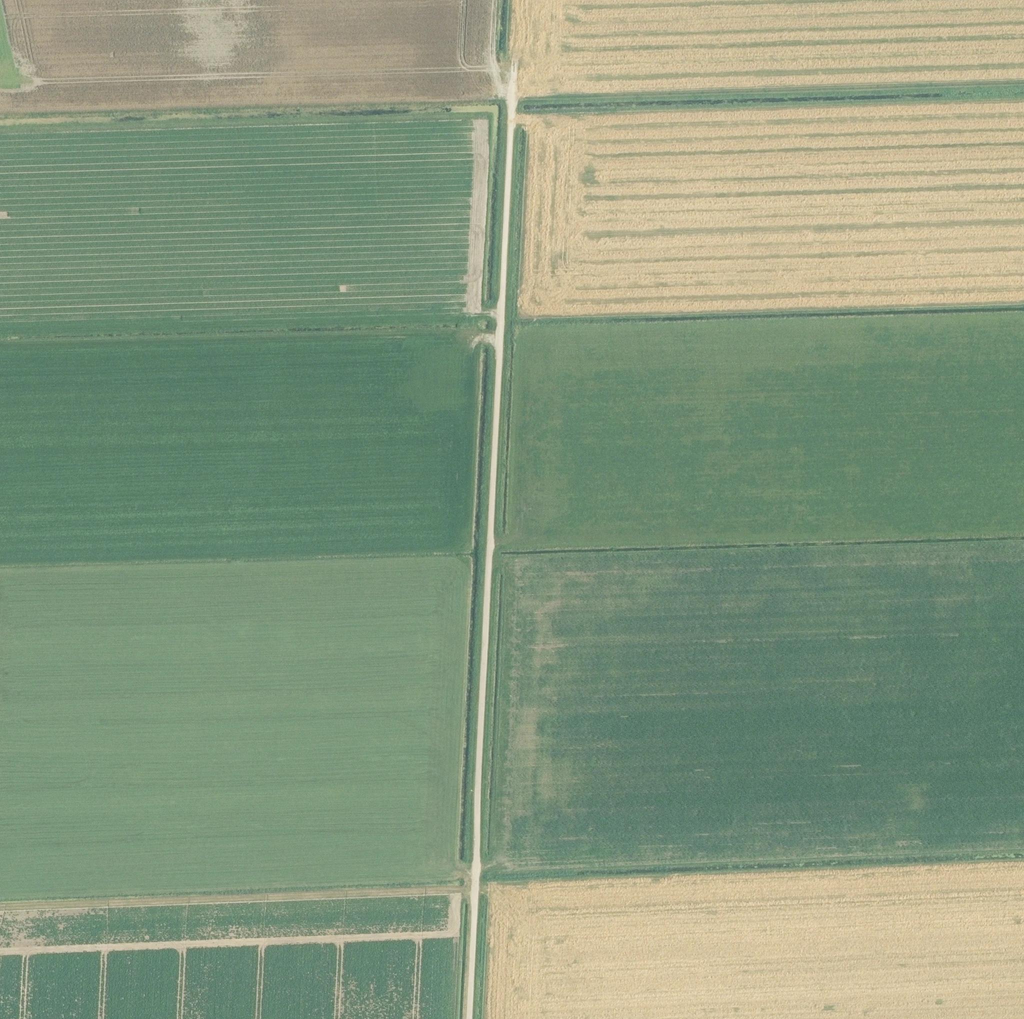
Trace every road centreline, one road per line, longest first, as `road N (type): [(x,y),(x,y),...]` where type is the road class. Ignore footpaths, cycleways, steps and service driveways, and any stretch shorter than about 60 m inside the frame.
road 1 (unclassified): [(468,1018),(512,63)]

